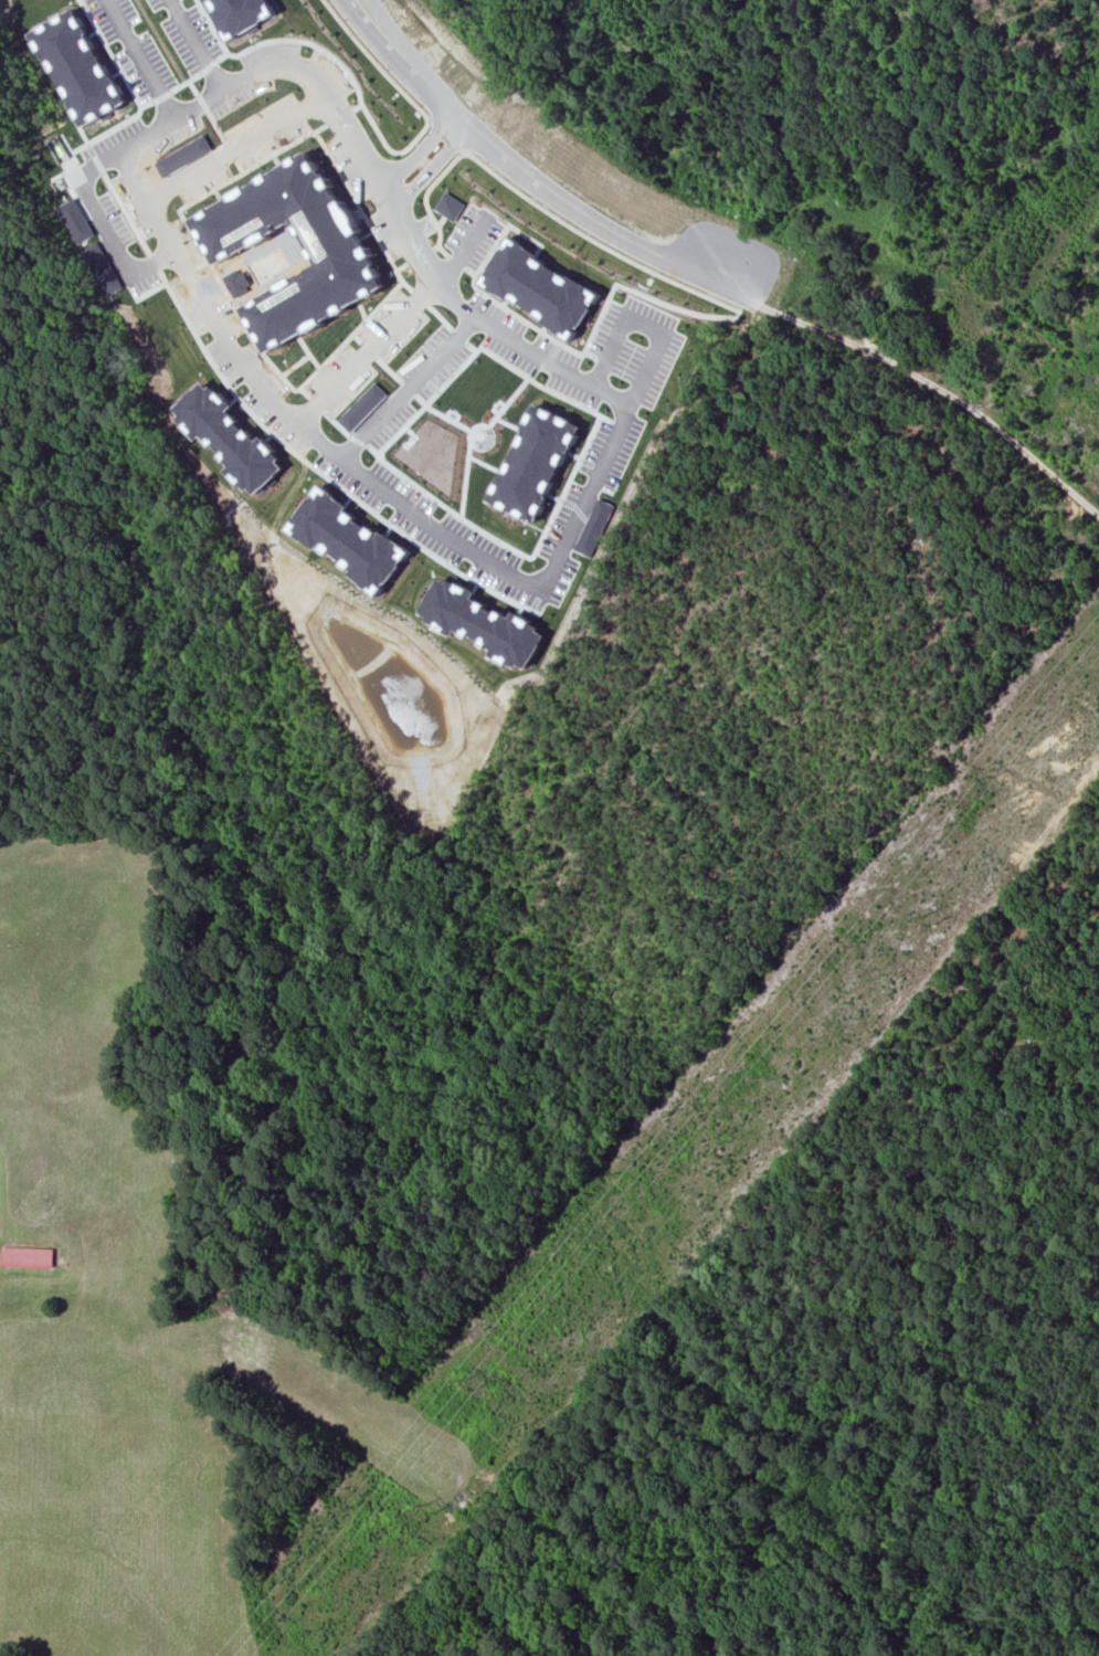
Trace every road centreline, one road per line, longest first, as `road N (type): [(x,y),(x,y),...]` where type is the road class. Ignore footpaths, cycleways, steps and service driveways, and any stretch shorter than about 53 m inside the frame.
road 1 (residential): [(730,268),(691,272),(571,209),(429,89),(373,22)]

